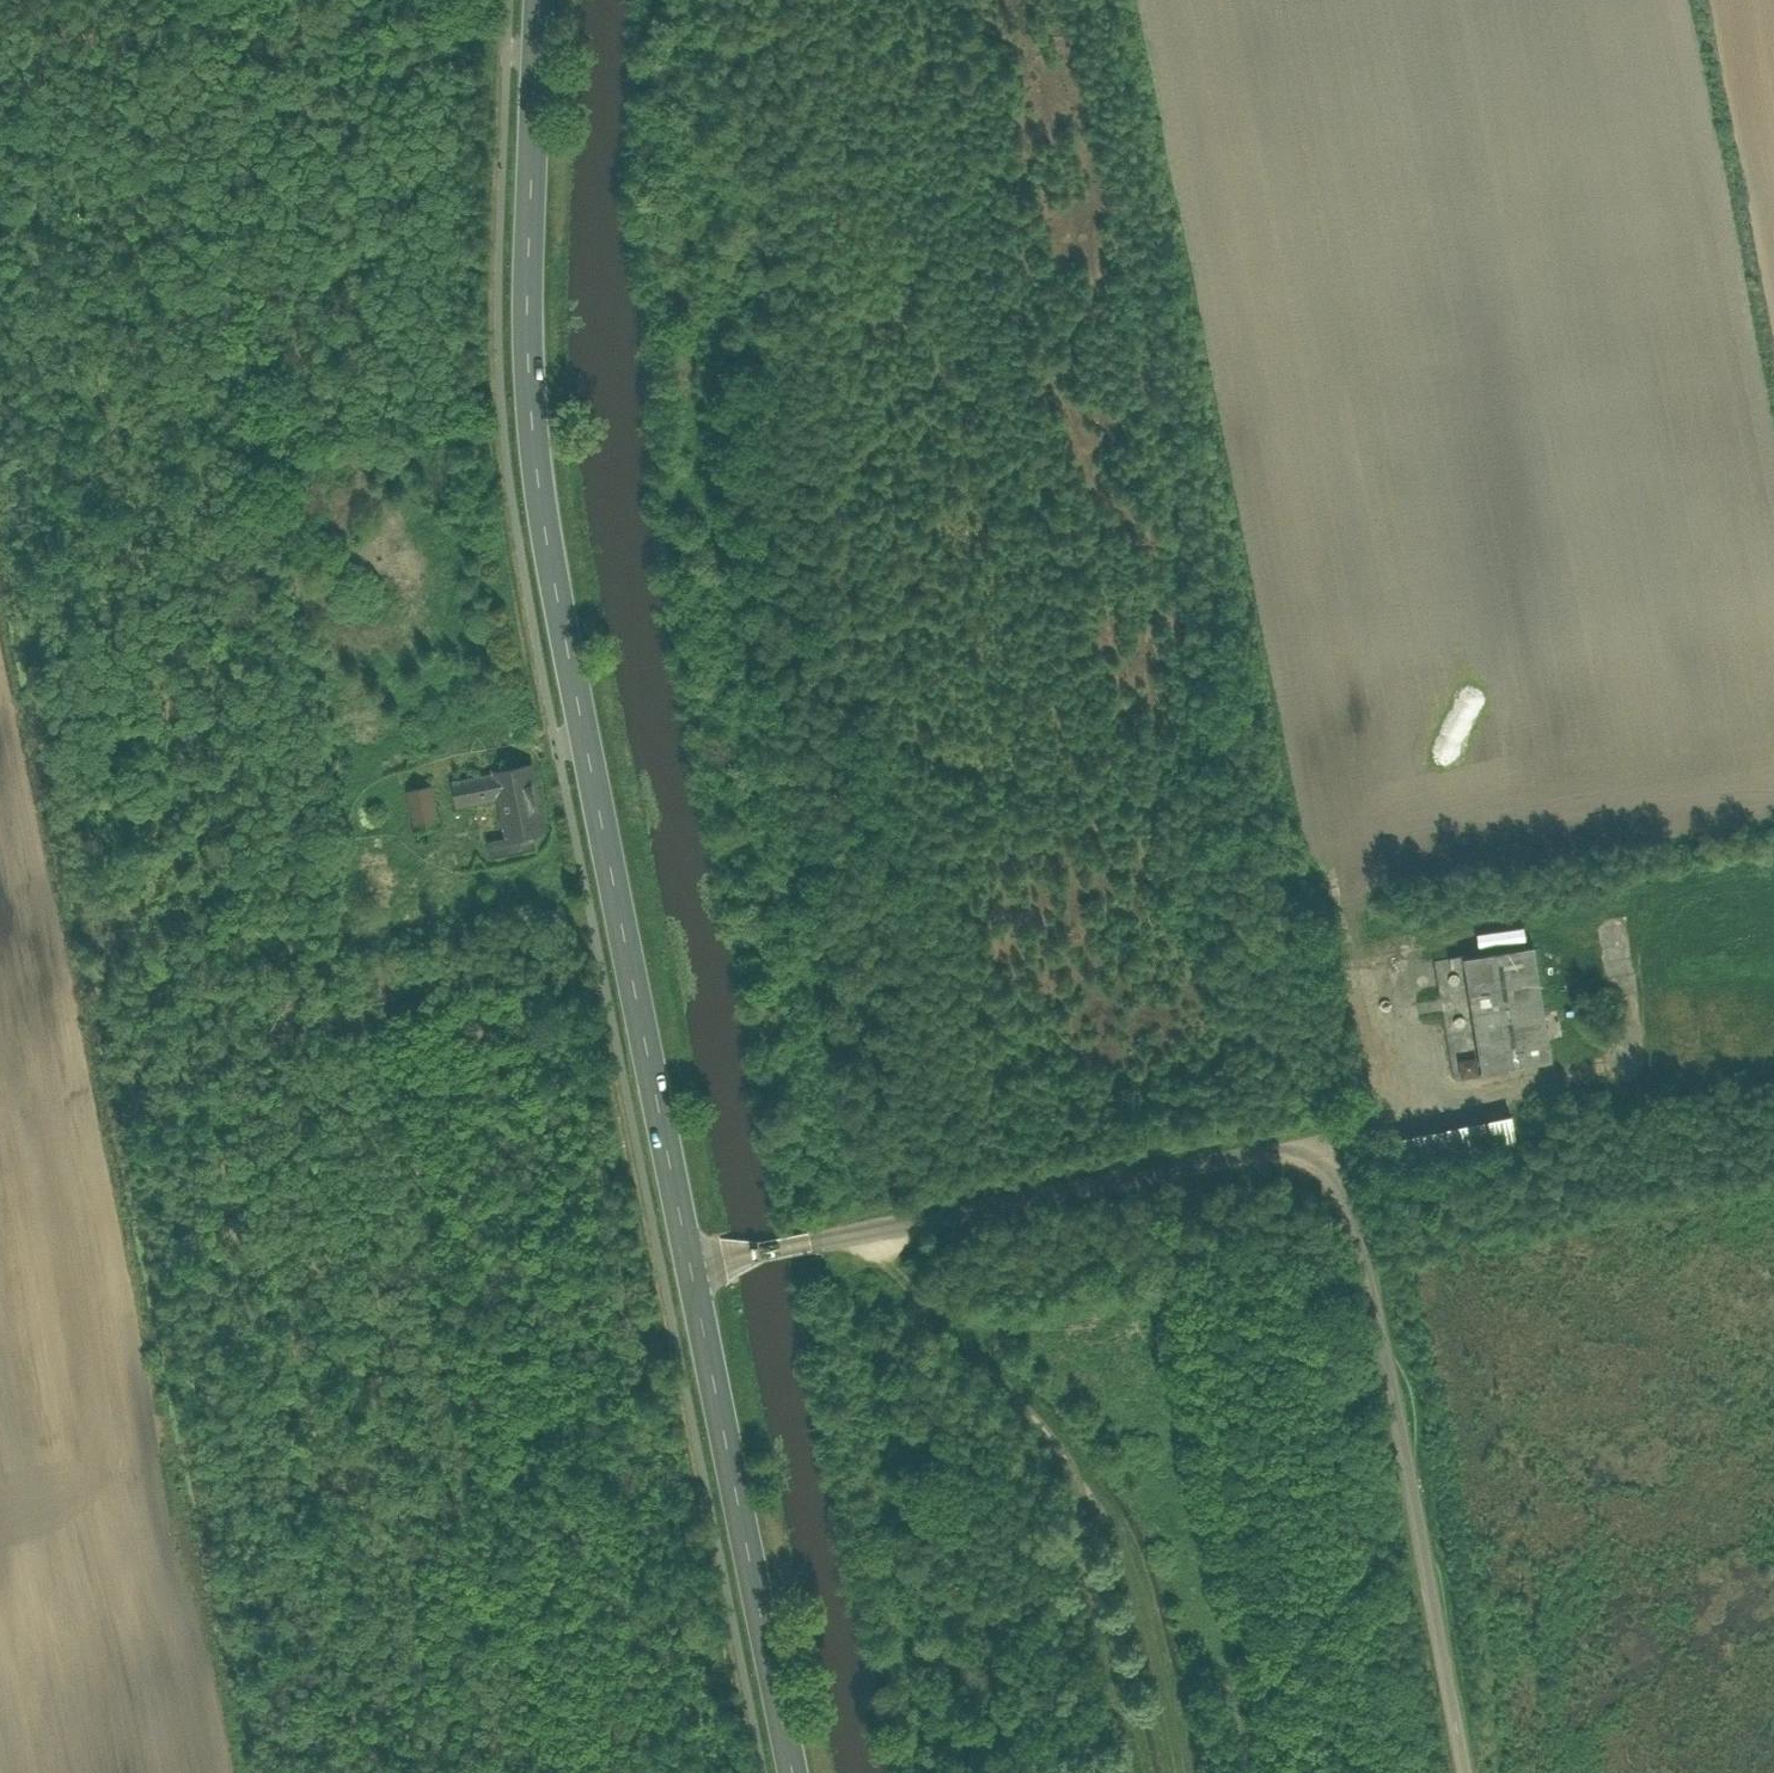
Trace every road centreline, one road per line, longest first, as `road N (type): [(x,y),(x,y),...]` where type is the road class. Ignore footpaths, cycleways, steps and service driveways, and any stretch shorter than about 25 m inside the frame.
road 1 (tertiary): [(693,1262),(535,490),(524,314),(538,0)]
road 2 (unclassified): [(1463,1772),(1341,1201),(1311,1149),(1260,1138),(693,1262)]
road 3 (tertiary): [(792,1772),(693,1262)]

